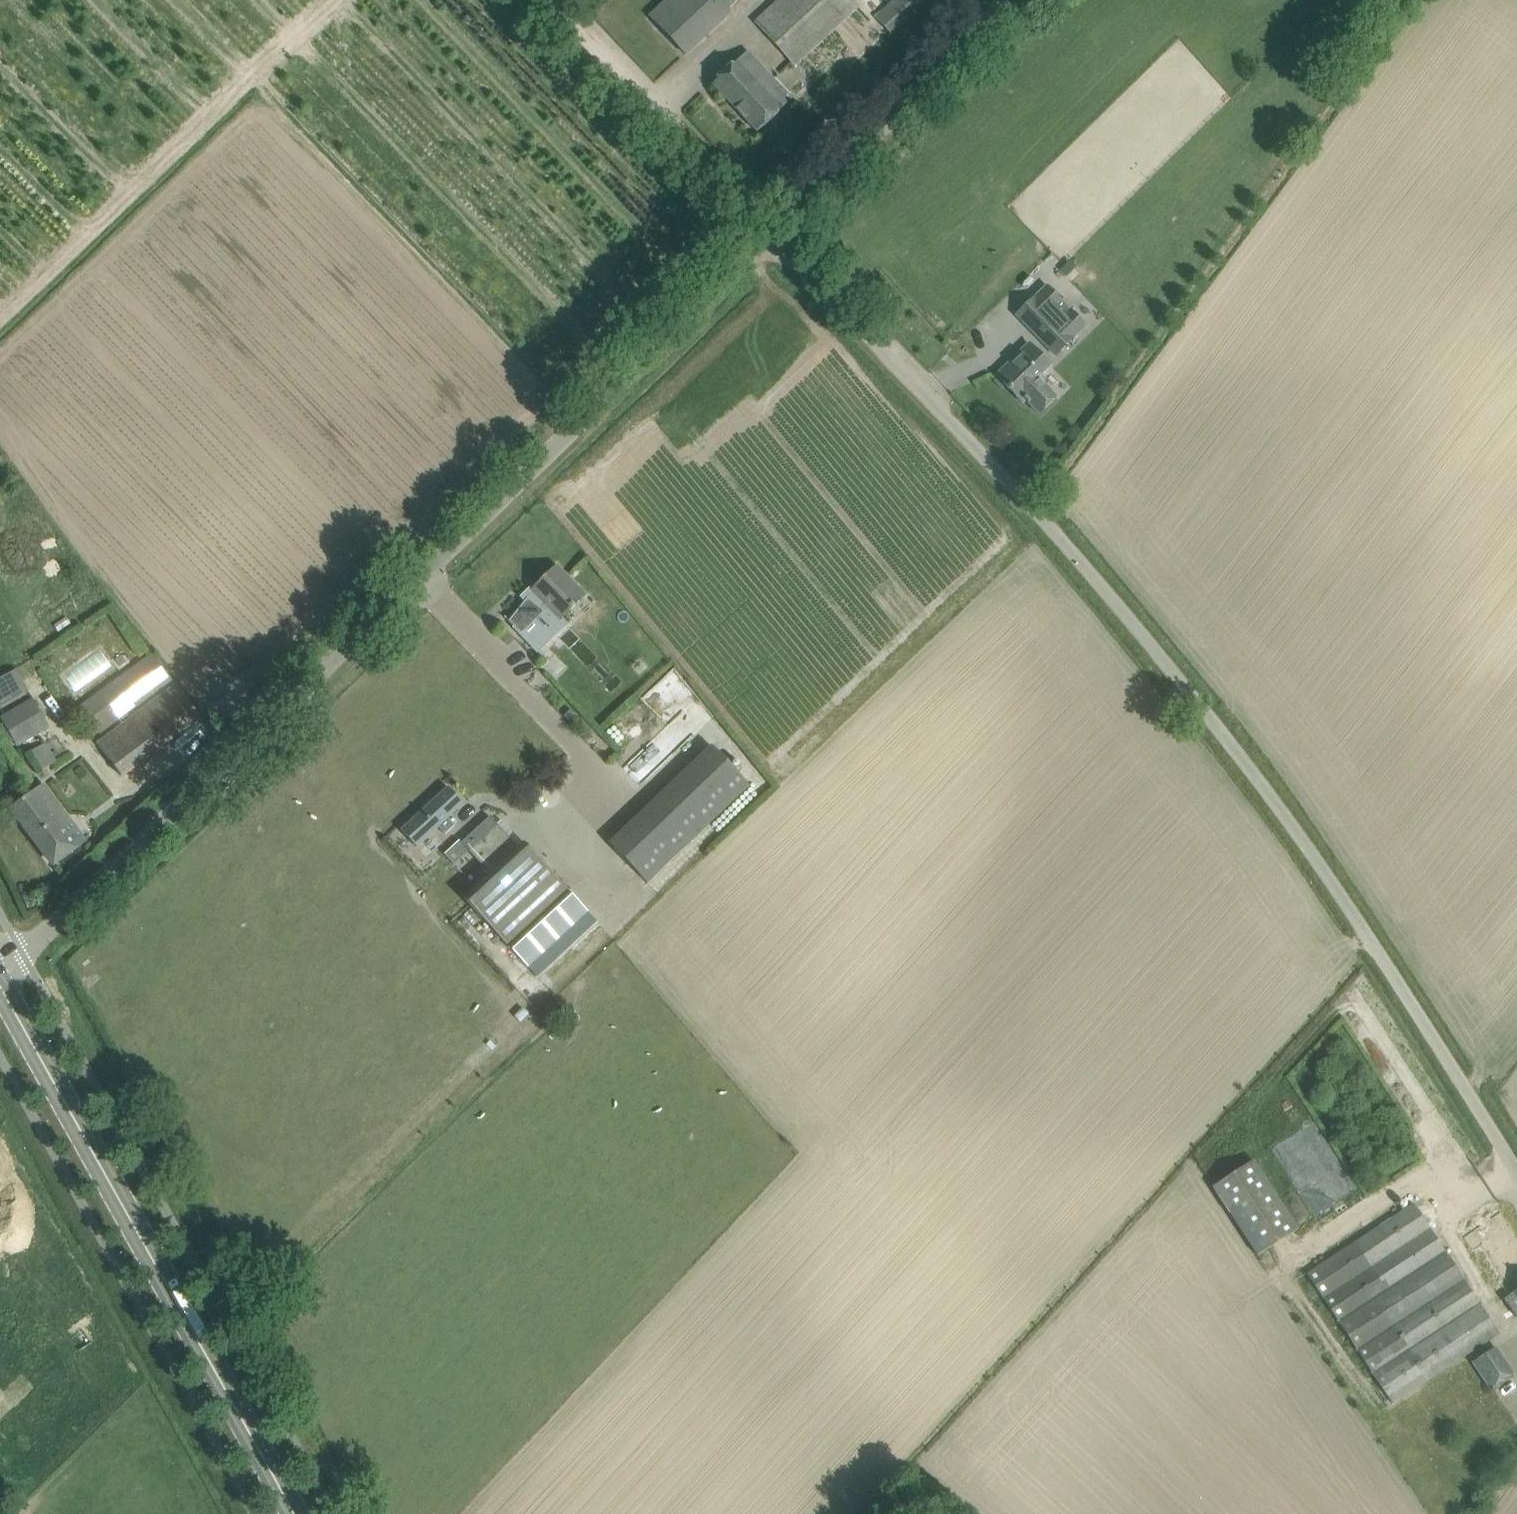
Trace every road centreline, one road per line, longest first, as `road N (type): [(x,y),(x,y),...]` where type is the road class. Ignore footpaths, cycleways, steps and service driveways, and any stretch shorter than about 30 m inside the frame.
road 1 (unclassified): [(1516,1172),(1342,898),(1208,717),(1040,518),(772,238)]
road 2 (unclassified): [(0,966),(49,929),(772,238)]
road 3 (secondary): [(294,1513),(0,986)]
road 4 (unclassified): [(772,238),(1016,0)]
road 5 (unclassified): [(772,238),(547,0)]

